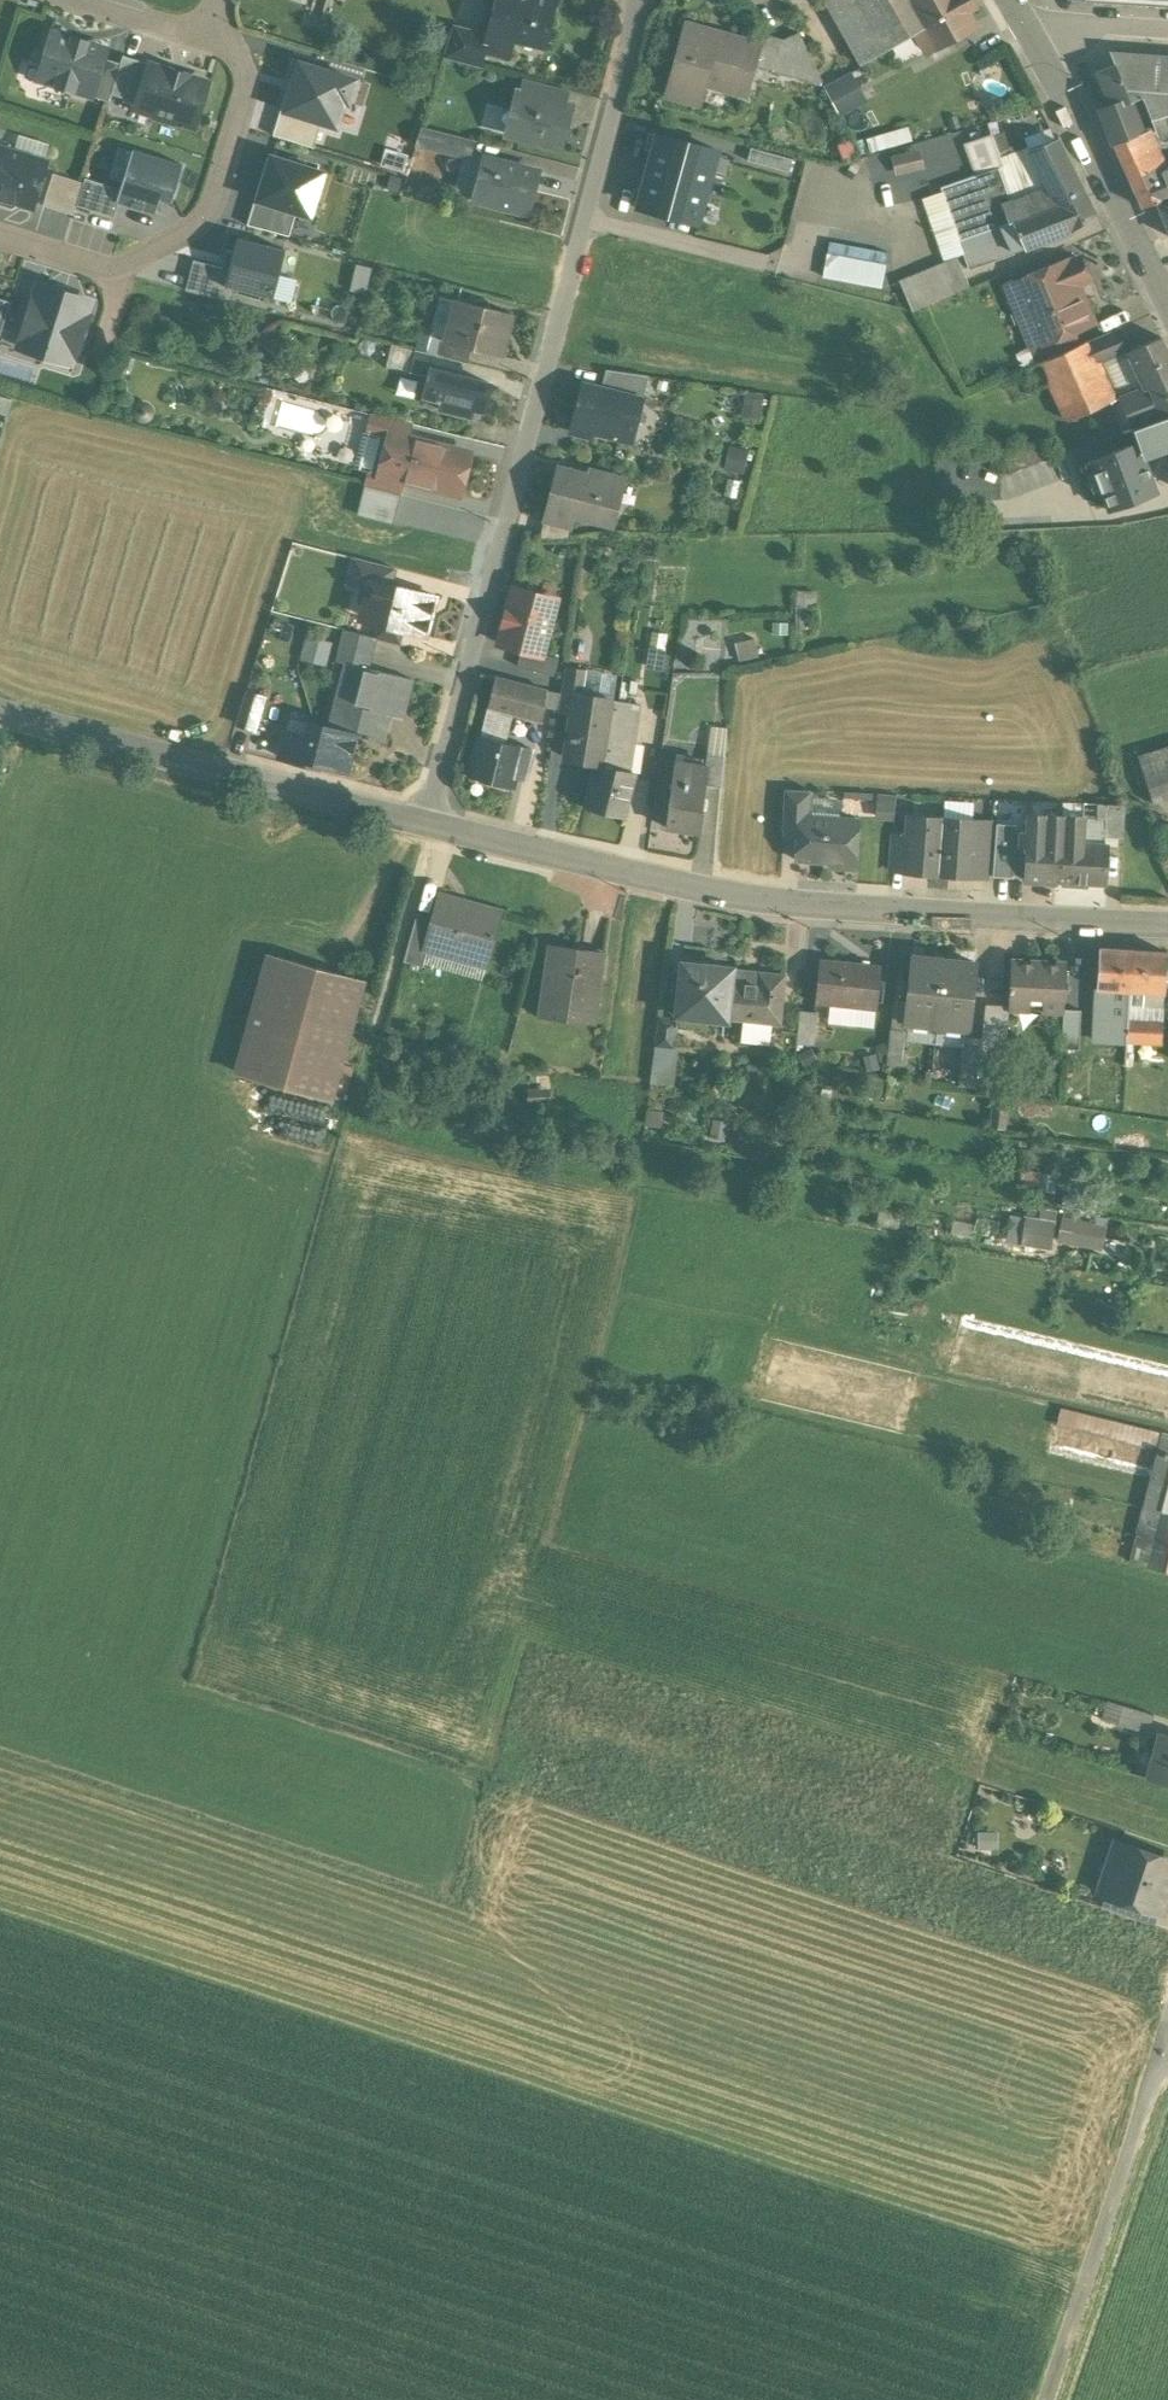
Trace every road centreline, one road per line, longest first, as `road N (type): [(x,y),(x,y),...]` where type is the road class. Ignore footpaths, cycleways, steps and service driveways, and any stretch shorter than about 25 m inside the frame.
road 1 (residential): [(633,0),(532,421),(423,826)]
road 2 (tertiary): [(1167,924),(793,906),(696,893),(423,826)]
road 3 (tertiary): [(423,826),(0,715)]
road 4 (residential): [(0,244),(126,272),(194,231),(216,208),(244,77),(216,40)]
road 5 (track): [(1046,2399),(1163,2050)]
road 6 (tertiary): [(1017,0),(1167,286)]
road 7 (residential): [(216,40),(62,0)]
road 8 (track): [(1167,35),(1033,27)]

